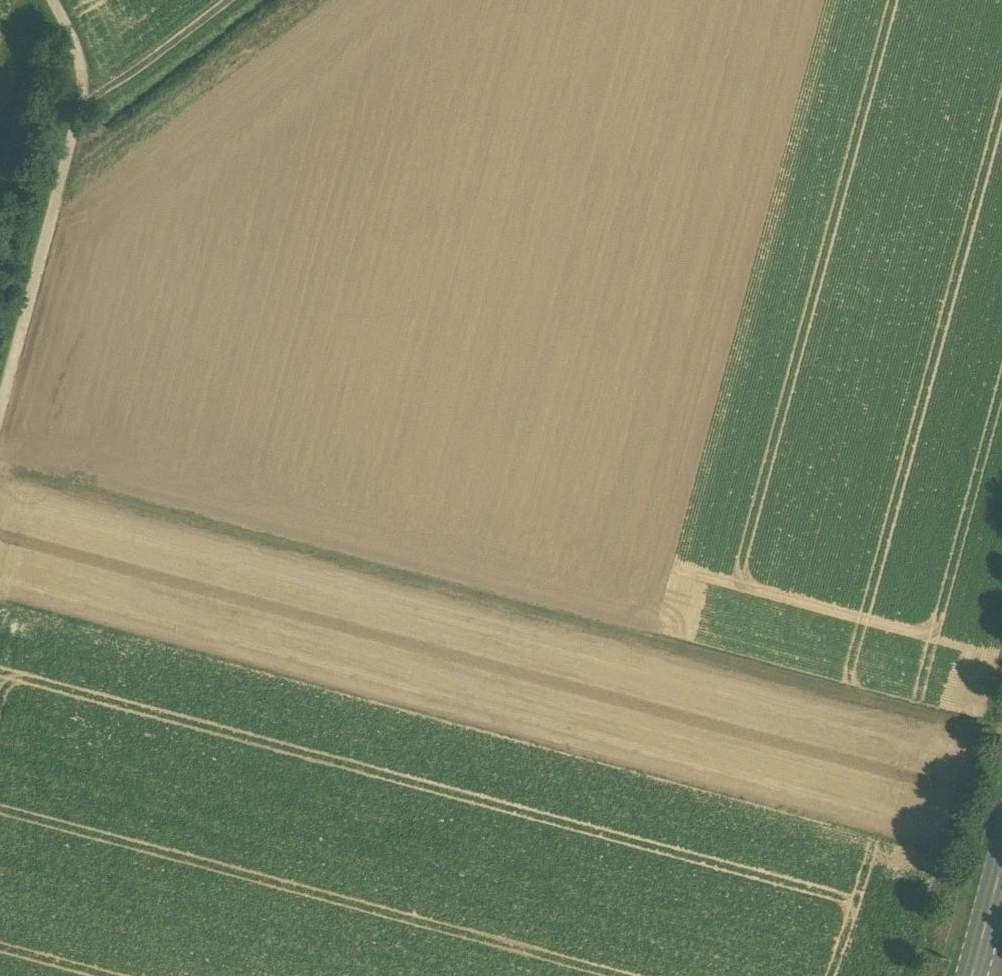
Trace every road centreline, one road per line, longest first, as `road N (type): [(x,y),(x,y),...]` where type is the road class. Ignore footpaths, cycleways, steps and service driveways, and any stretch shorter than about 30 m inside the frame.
road 1 (track): [(1001,739),(0,468)]
road 2 (track): [(0,411),(78,114),(75,49),(50,0)]
road 3 (track): [(78,114),(227,0)]

